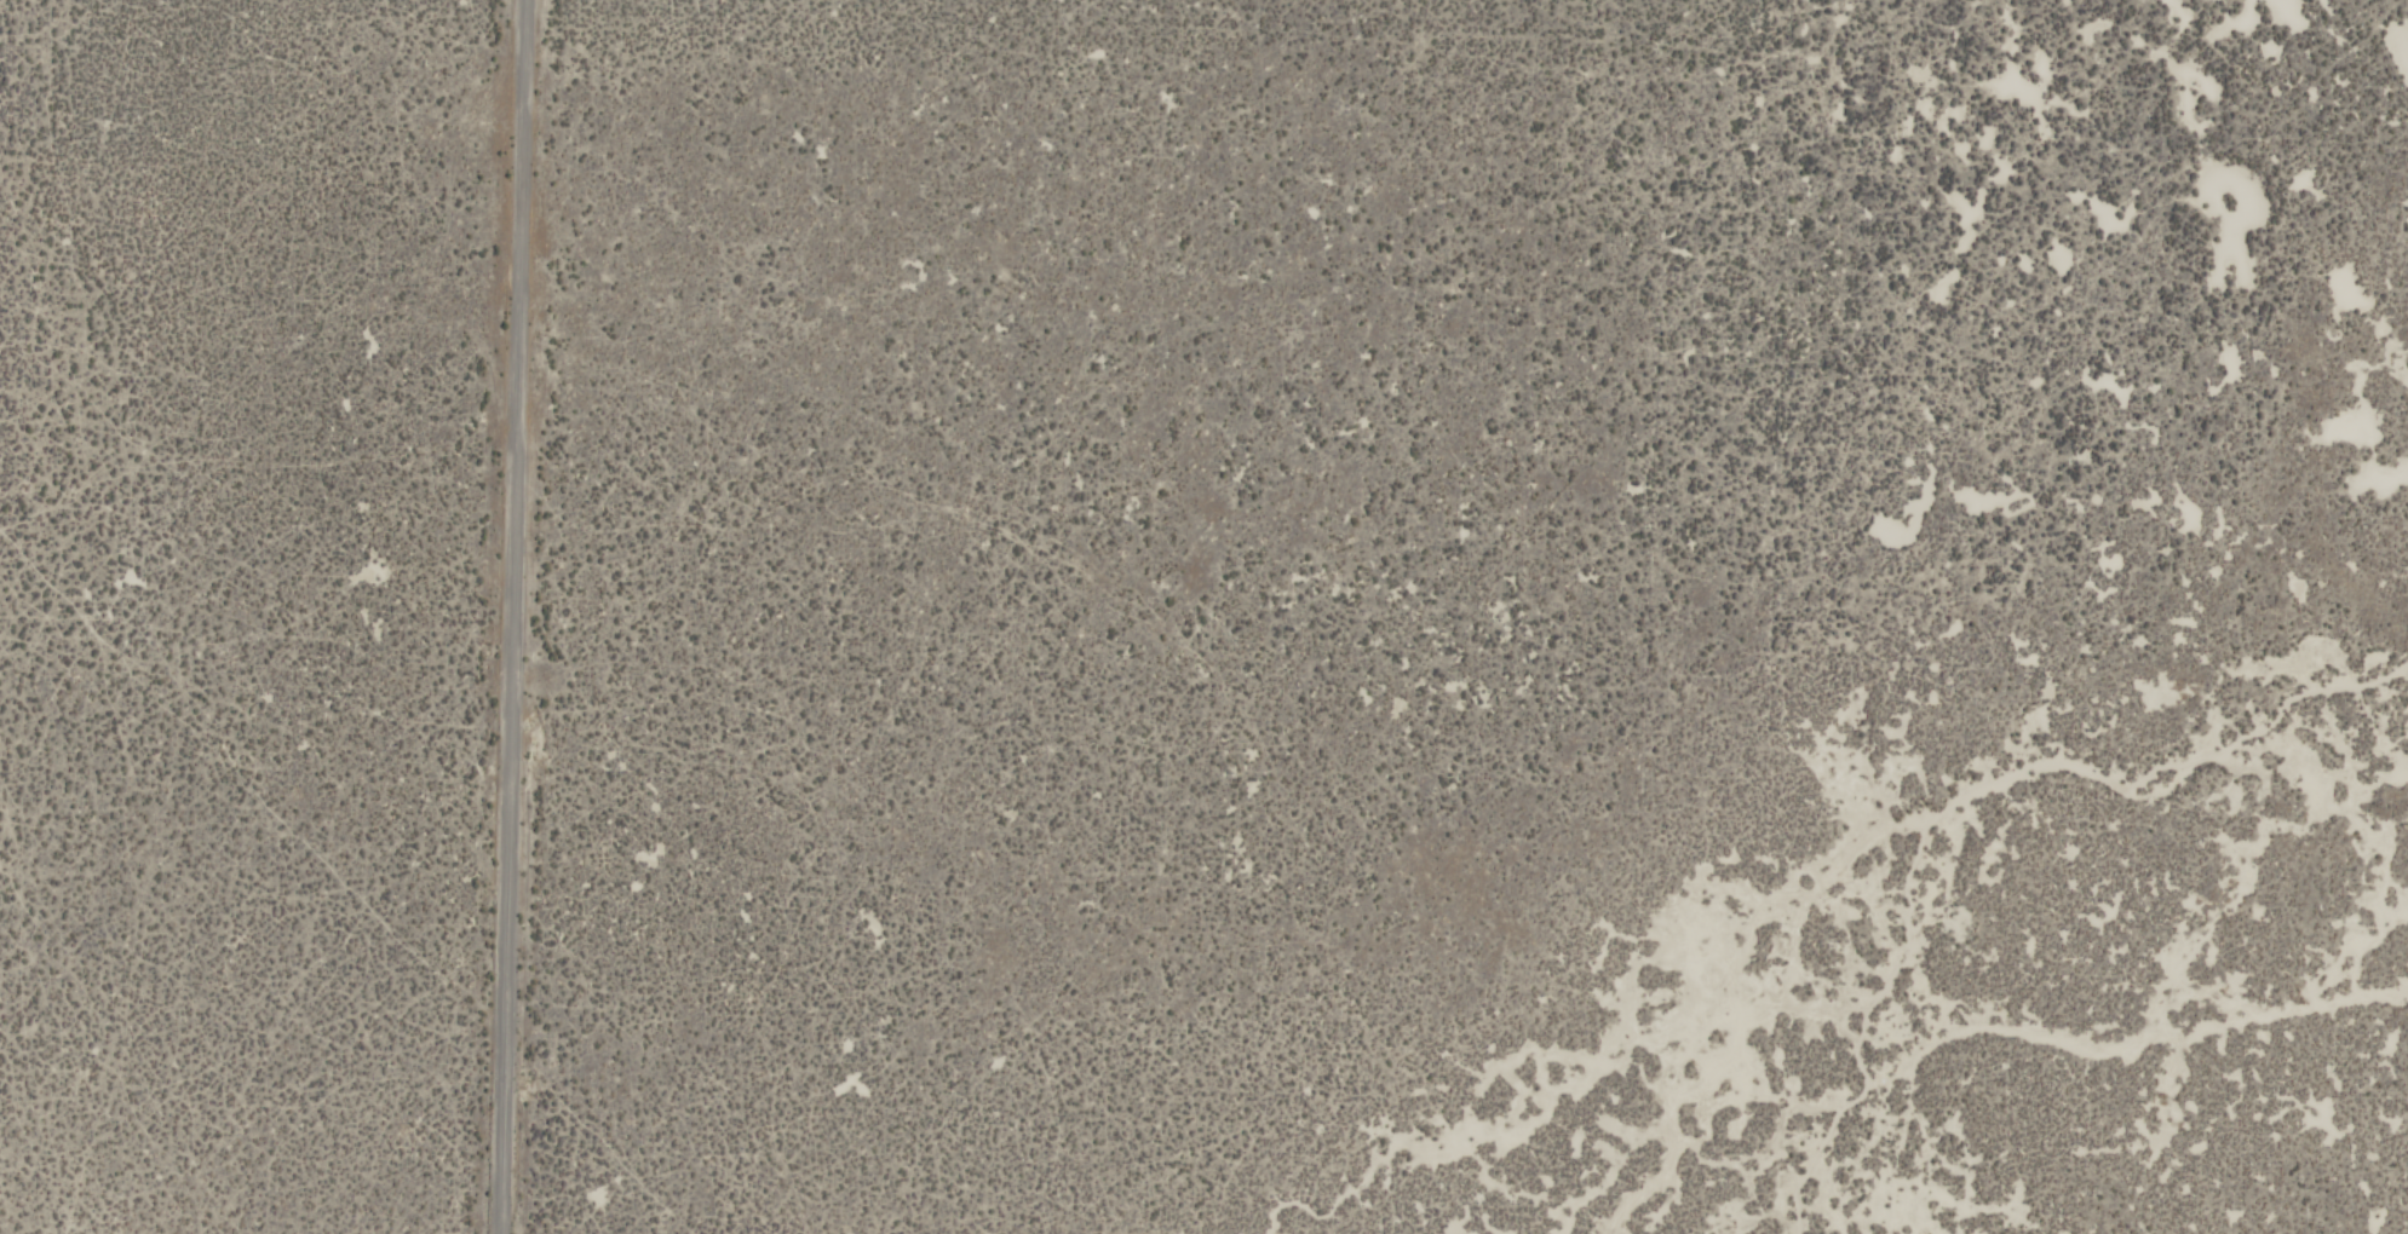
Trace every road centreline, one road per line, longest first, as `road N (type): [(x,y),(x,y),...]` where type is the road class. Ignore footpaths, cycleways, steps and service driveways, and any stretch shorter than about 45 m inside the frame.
road 1 (residential): [(510,1233),(529,0)]

